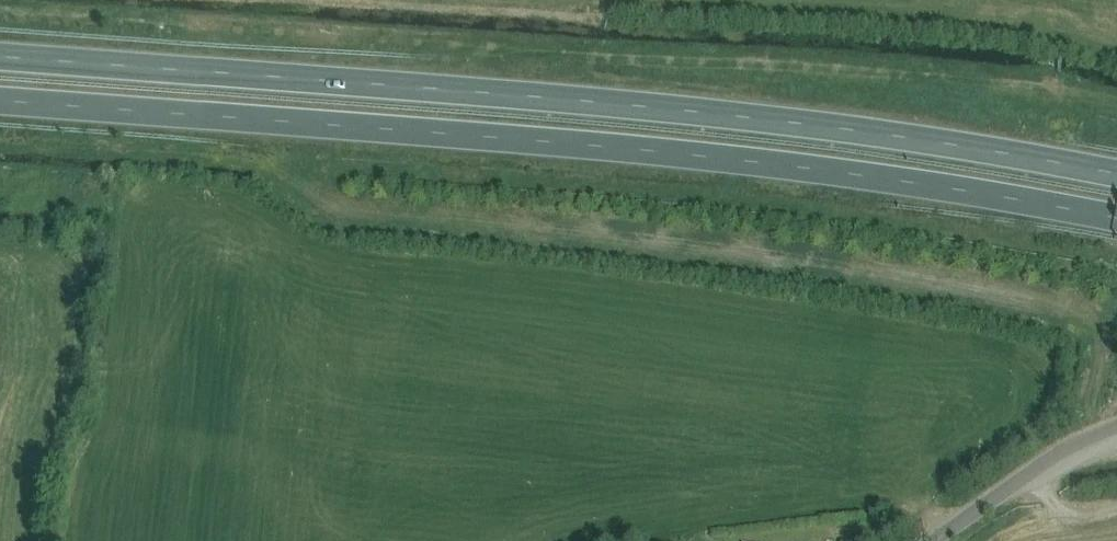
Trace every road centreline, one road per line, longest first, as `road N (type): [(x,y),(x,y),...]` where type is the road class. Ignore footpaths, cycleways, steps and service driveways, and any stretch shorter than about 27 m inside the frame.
road 1 (trunk): [(0,99),(814,168),(1116,218)]
road 2 (trunk): [(1116,174),(844,128),(0,57)]
road 3 (unclassified): [(936,540),(1042,465),(1116,427)]

